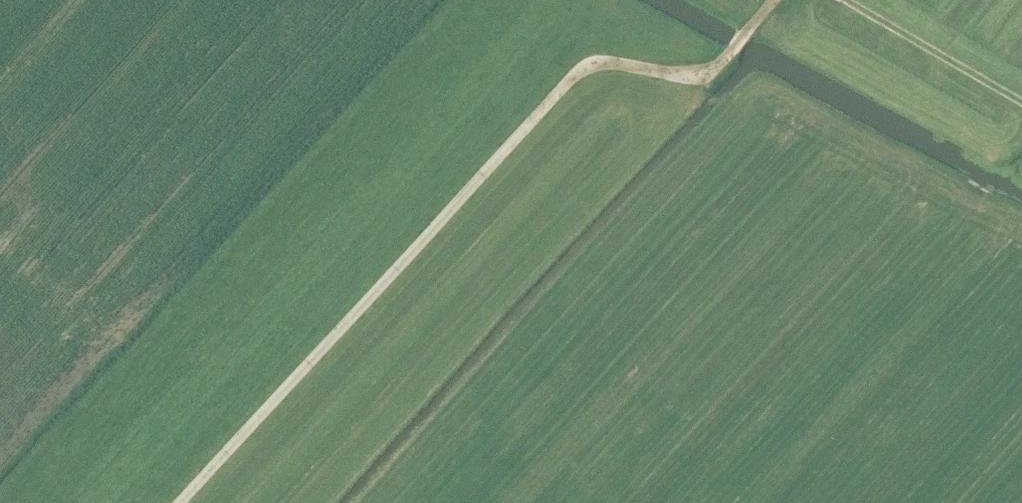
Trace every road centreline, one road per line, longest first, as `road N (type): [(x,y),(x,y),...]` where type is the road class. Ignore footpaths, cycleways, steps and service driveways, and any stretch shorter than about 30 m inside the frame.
road 1 (track): [(176,502),(583,58),(607,47),(711,56),(738,42),(773,0)]
road 2 (track): [(1021,87),(847,0)]

